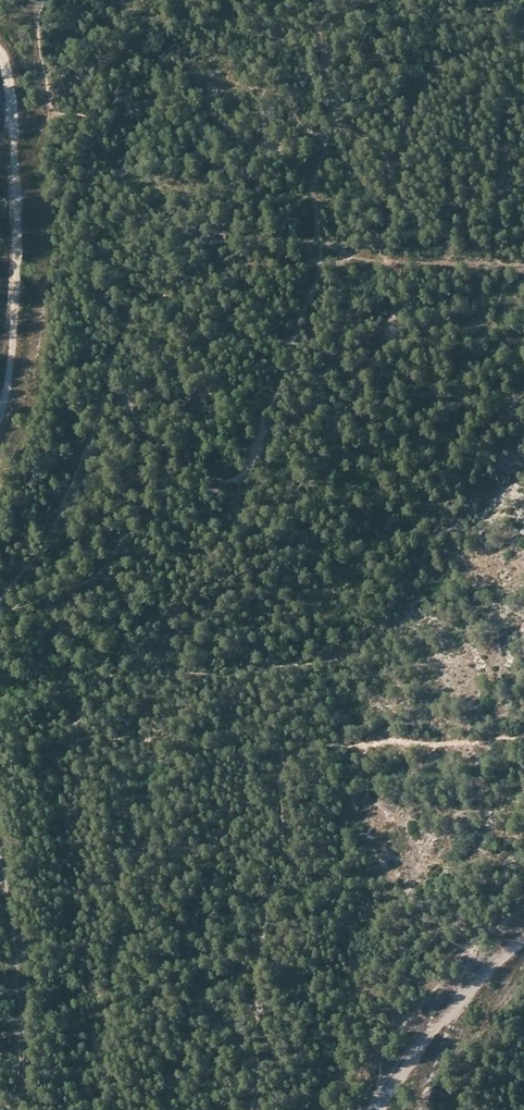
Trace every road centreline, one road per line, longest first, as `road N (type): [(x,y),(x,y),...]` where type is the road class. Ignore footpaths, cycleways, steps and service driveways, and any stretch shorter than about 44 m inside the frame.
road 1 (track): [(0,59),(10,100),(15,239),(0,416)]
road 2 (track): [(380,1109),(410,1061),(523,941)]

